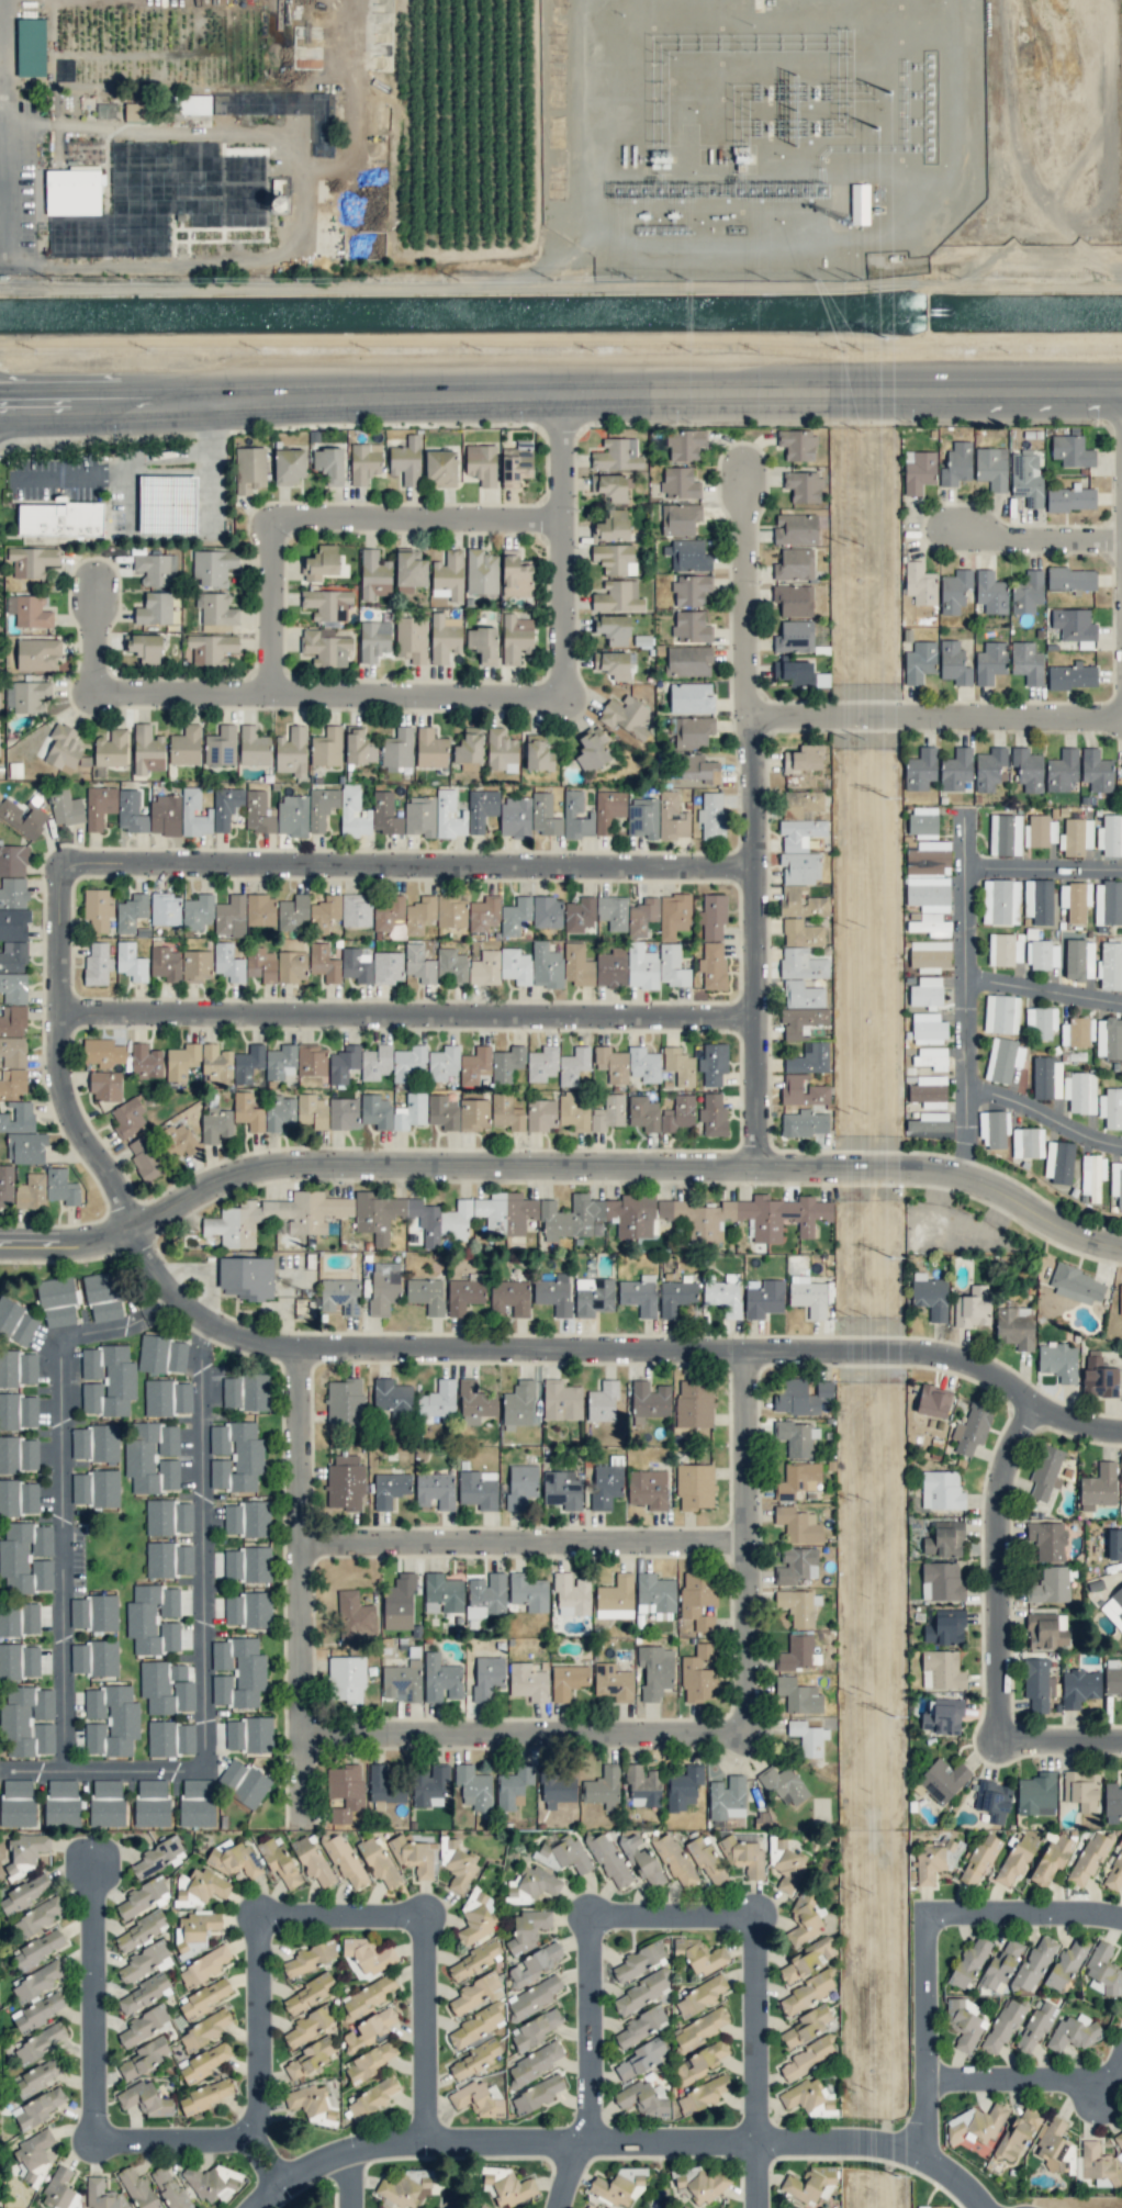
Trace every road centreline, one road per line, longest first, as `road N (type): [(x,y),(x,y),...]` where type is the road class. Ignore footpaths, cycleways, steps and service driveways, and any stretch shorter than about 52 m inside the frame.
road 1 (residential): [(67,877),(70,1105),(161,1286),(215,1334),(262,1353),(303,1357),(920,1361),(970,1371),(1068,1424),(1121,1436)]
road 2 (tertiary): [(0,1252),(100,1248),(133,1240),(225,1186),(310,1172),(921,1176),(986,1190),(1061,1232),(1121,1253)]
road 3 (tertiary): [(53,405),(344,395),(1121,391)]
road 4 (residential): [(760,1176),(759,793),(749,693),(747,469)]
road 5 (residential): [(66,1024),(760,1027)]
road 6 (residential): [(67,877),(760,876)]
road 7 (residential): [(761,2140),(760,1914),(594,1915),(596,2100),(587,2141)]
road 8 (residential): [(250,2133),(261,2111),(260,1919),(425,1916),(428,2142)]
road 9 (residential): [(305,1831),(303,1357)]
road 10 (residential): [(568,706),(98,704)]
road 11 (residential): [(305,1738),(753,1733)]
road 12 (residential): [(751,1548),(303,1551)]
road 13 (residential): [(250,2133),(229,2143),(97,2148),(96,1868)]
road 14 (residential): [(749,1359),(753,1733)]
road 15 (residential): [(752,725),(1121,725)]
road 16 (residential): [(1042,1411),(1002,1497),(1003,1745)]
road 17 (residential): [(564,393),(568,706)]
road 18 (residential): [(565,522),(276,518)]
road 19 (residential): [(965,1092),(963,819)]
road 20 (residential): [(933,2161),(930,1916)]
road 21 (residential): [(930,1916),(1121,1919)]
road 22 (residential): [(932,2081),(1121,2078)]
road 23 (residential): [(276,518),(274,704)]
road 24 (residential): [(933,2161),(863,2139),(761,2140)]
road 25 (residential): [(761,2140),(587,2141)]
road 26 (residential): [(1121,541),(1005,542),(951,529)]
road 27 (residential): [(965,1092),(1033,1124),(1121,1149)]
road 28 (residential): [(587,2141),(428,2142)]
road 29 (residential): [(965,987),(1121,1016)]
road 30 (residential): [(963,881),(1121,881)]
road 31 (residential): [(428,2142),(351,2152),(282,2188)]

